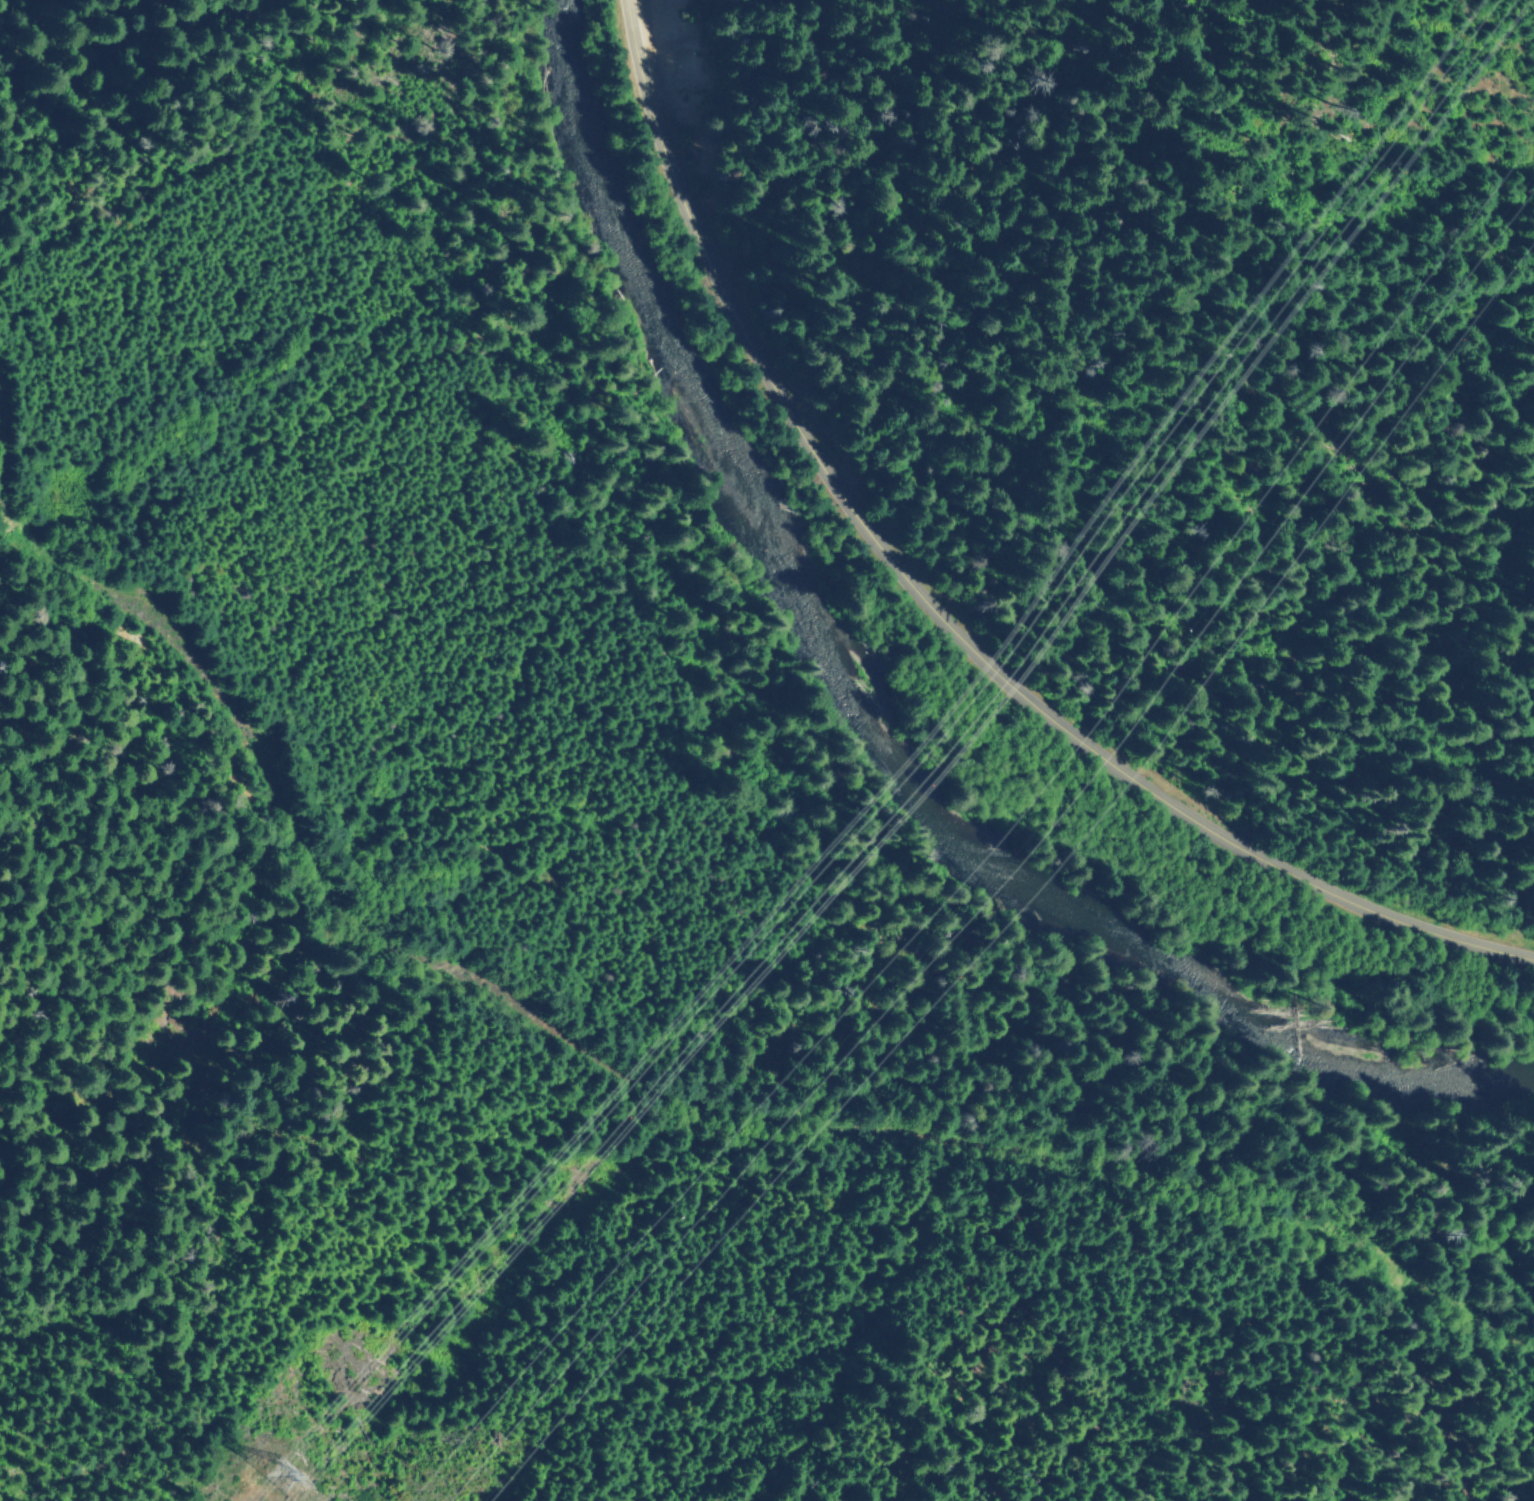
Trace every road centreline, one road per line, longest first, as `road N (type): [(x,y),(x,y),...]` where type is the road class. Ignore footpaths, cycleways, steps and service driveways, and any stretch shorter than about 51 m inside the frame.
road 1 (track): [(0,522),(24,568),(172,649),(226,709),(304,866),(354,925),(483,985),(670,1098),(737,1116),(940,1134),(1142,1170),(1340,1236),(1533,1336)]
road 2 (tertiary): [(628,0),(655,118),(695,225),(828,473),(936,609),(1084,742),(1243,847),(1372,908),(1533,957)]

